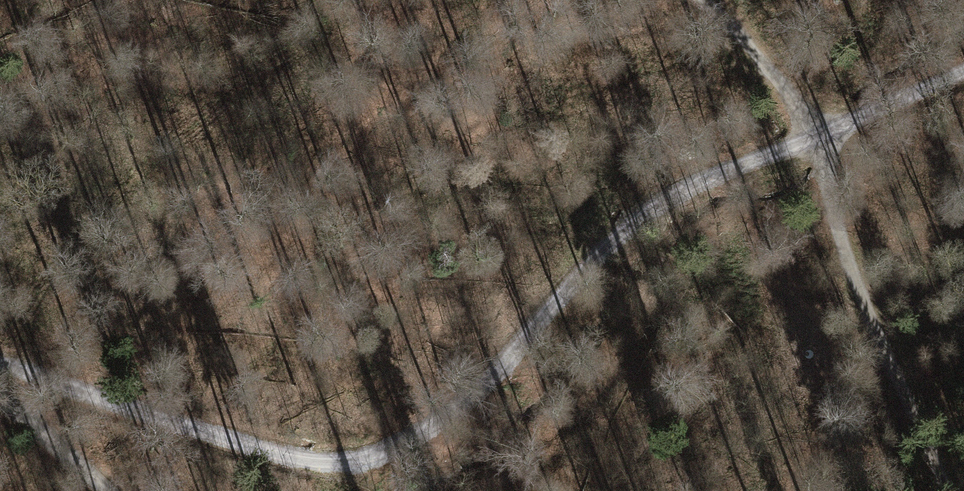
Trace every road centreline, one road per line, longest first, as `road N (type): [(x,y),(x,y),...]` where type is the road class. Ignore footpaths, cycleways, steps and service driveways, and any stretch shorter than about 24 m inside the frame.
road 1 (track): [(963,73),(644,212),(583,260),(492,379),(369,461),(291,462),(0,369)]
road 2 (track): [(703,0),(821,137),(839,228),(945,490)]
road 3 (track): [(105,490),(0,400)]

